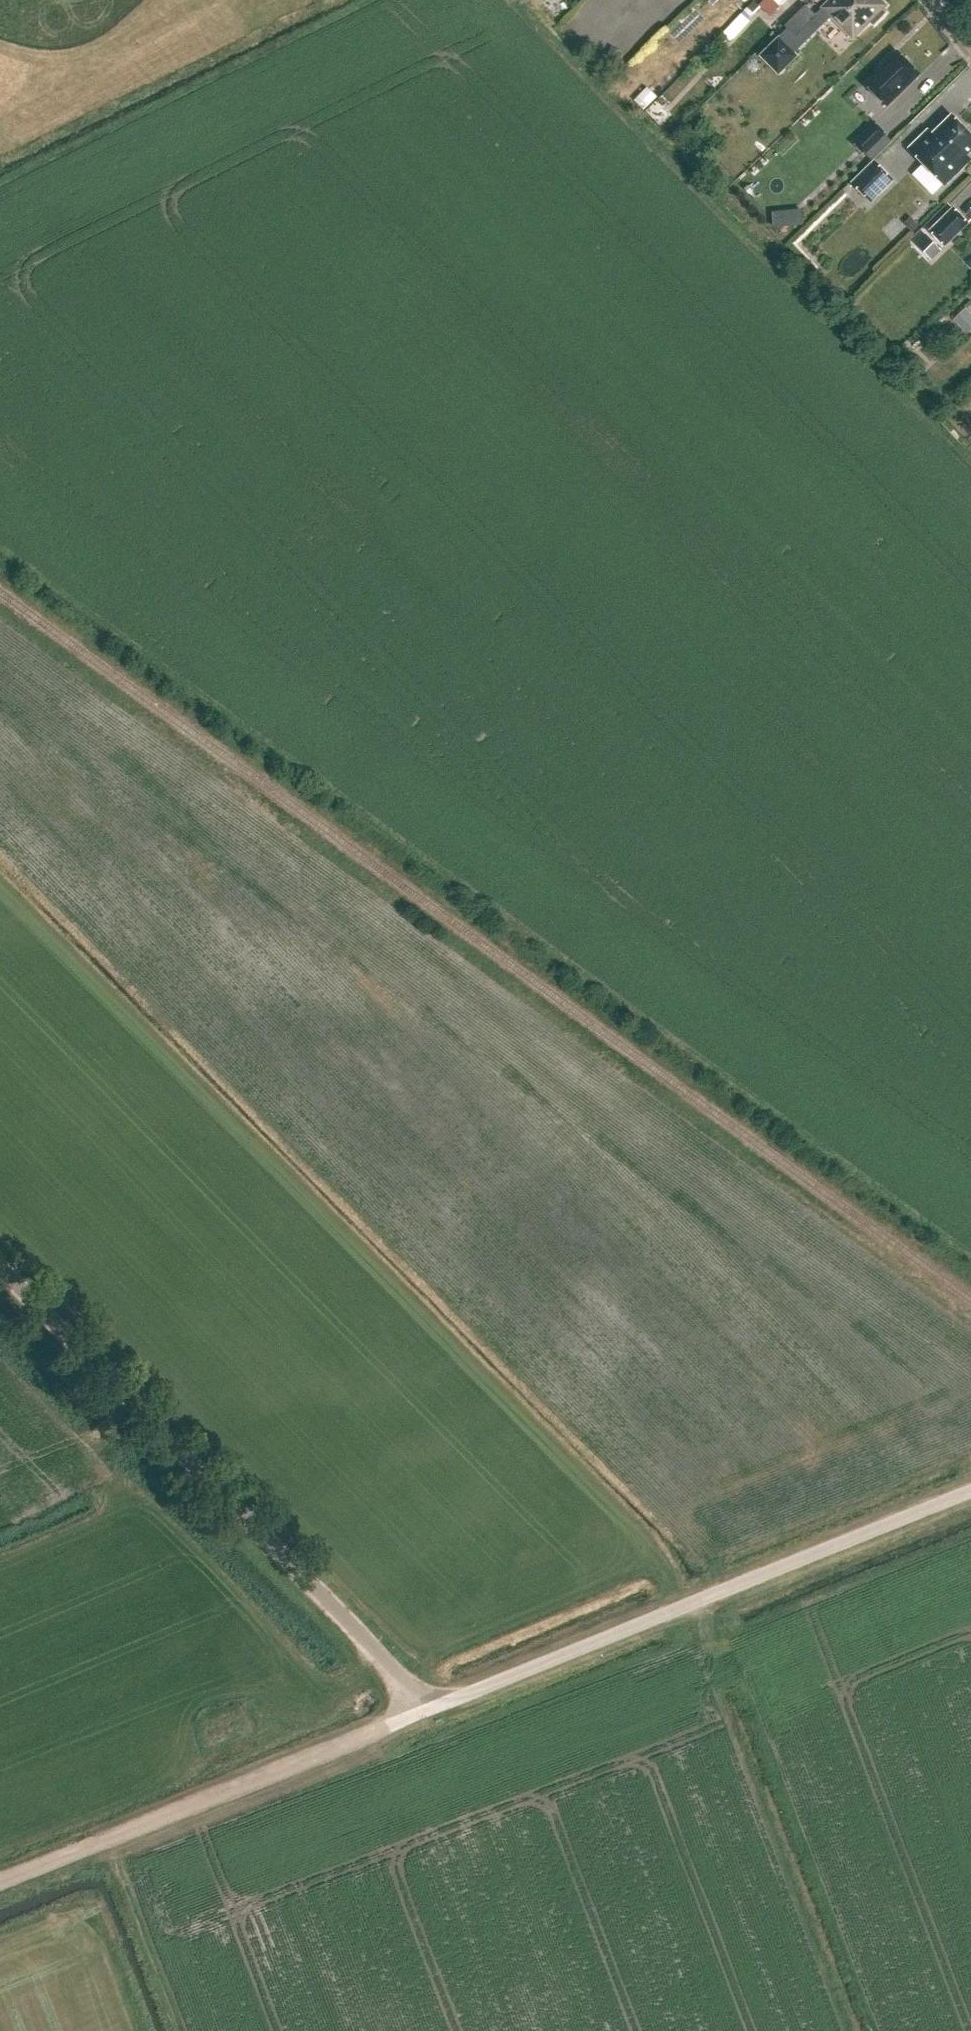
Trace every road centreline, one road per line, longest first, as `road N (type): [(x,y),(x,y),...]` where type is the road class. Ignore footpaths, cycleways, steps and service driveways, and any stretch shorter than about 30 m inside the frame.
road 1 (unclassified): [(428,1706),(0,1267)]
road 2 (unclassified): [(428,1706),(970,1490)]
road 3 (unclassified): [(0,1882),(428,1706)]

